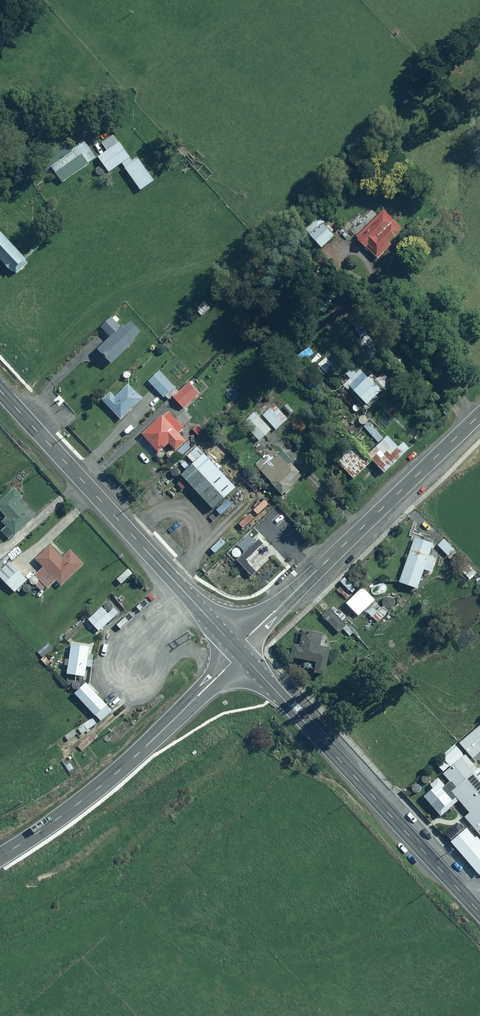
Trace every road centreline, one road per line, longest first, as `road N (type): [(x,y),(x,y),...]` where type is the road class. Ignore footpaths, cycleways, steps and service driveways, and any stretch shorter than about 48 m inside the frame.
road 1 (tertiary): [(239,651),(479,914)]
road 2 (tertiary): [(0,391),(239,651)]
road 3 (unclassified): [(239,651),(479,414)]
road 4 (tertiary): [(0,857),(117,772),(239,651)]

